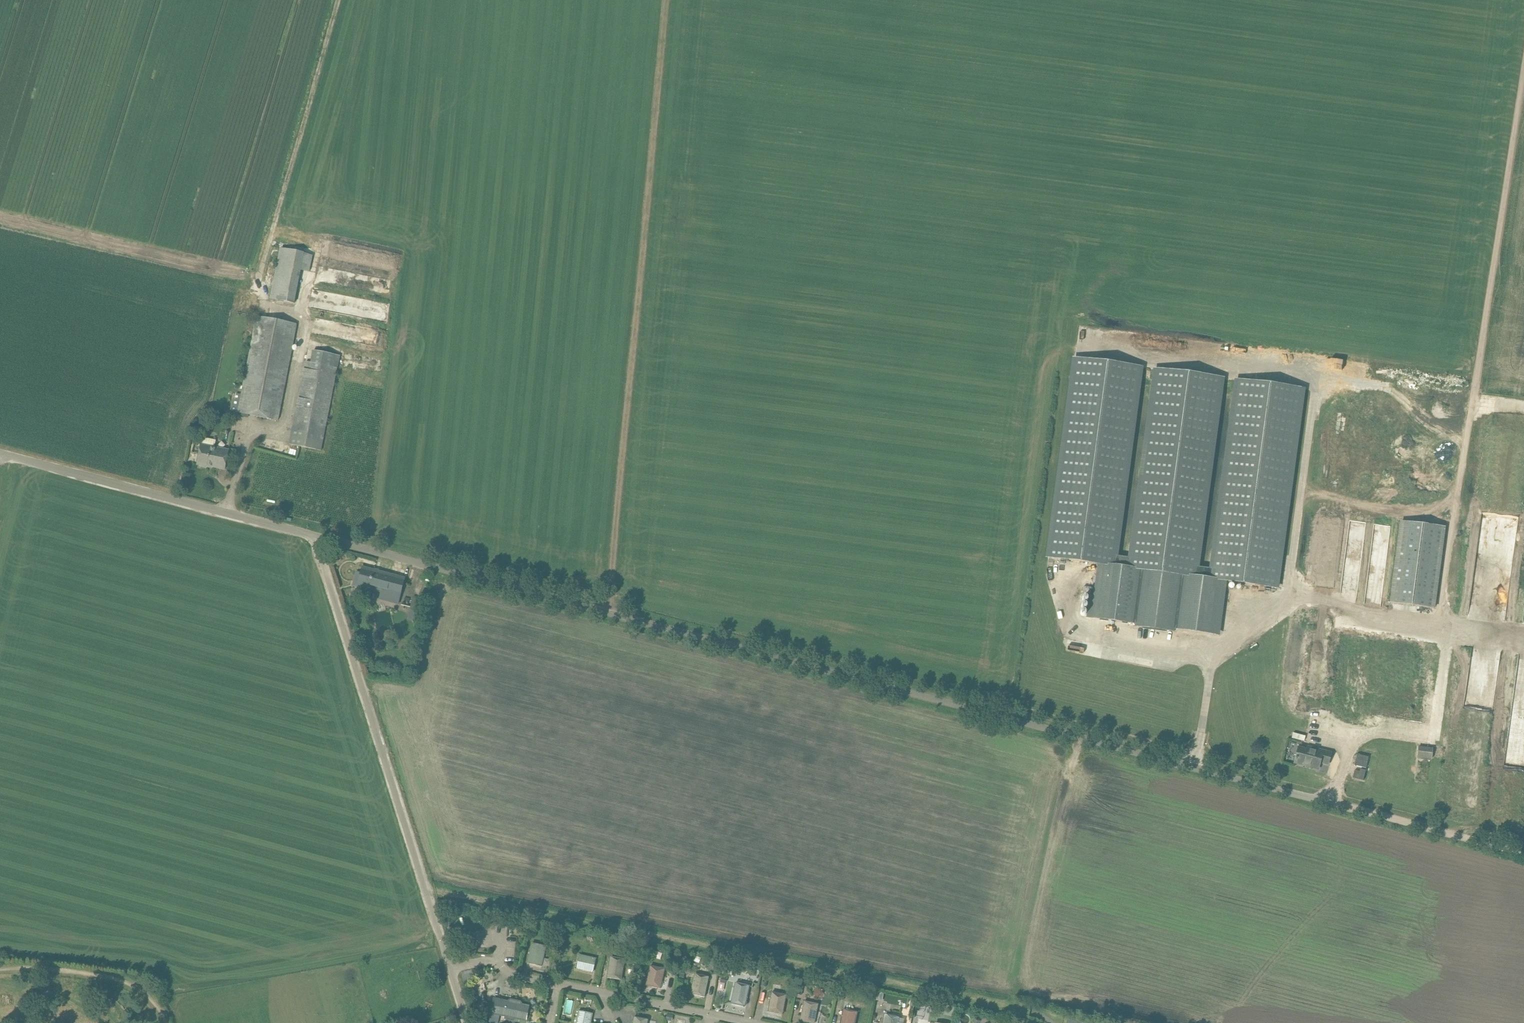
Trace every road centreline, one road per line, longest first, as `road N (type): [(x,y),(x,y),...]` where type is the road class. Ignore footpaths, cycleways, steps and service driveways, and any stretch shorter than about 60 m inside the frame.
road 1 (unclassified): [(1342,806),(315,536)]
road 2 (track): [(608,613),(667,0)]
road 3 (track): [(1523,69),(1441,601)]
road 4 (unclassified): [(467,1022),(315,536)]
road 5 (unclassified): [(315,536),(0,454)]
road 6 (track): [(259,300),(338,0)]
road 7 (track): [(1523,854),(1342,806)]
road 8 (track): [(0,968),(113,978),(145,991),(167,1022)]

